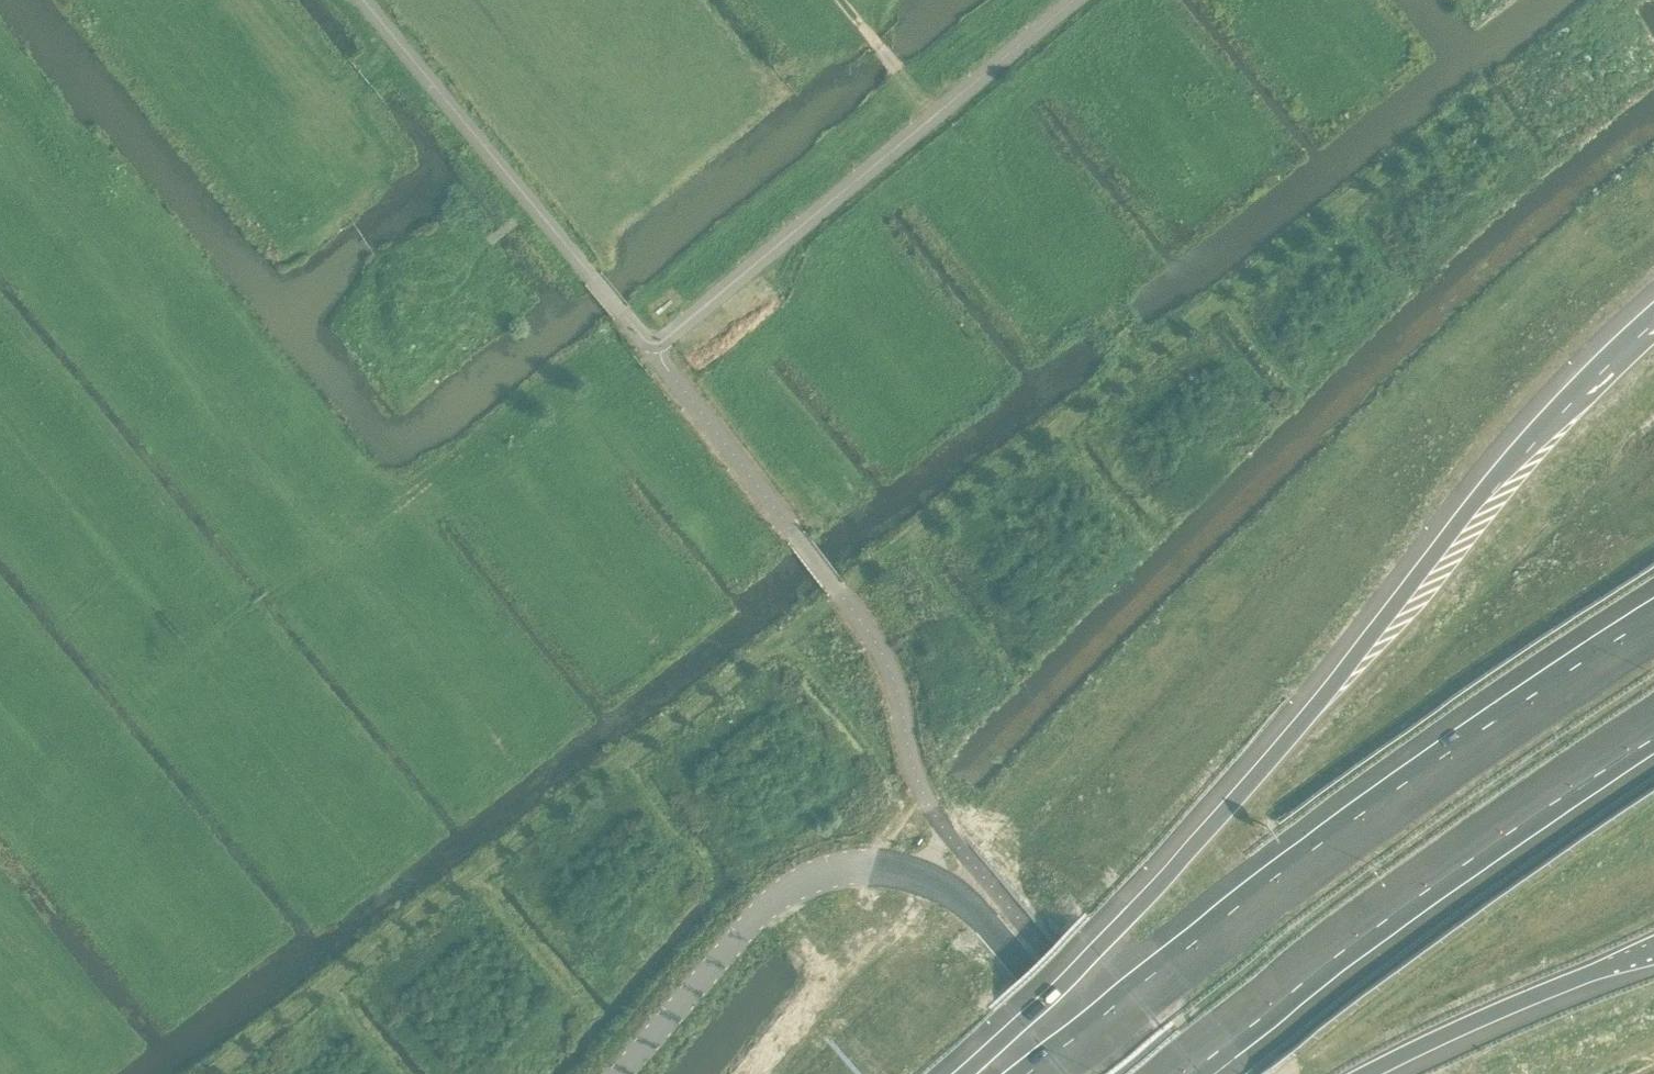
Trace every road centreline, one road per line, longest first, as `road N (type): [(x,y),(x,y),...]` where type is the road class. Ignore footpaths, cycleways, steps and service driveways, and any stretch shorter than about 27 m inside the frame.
road 1 (motorway): [(1653,325),(1483,498),(1233,803),(966,1073)]
road 2 (motorway): [(1653,630),(1416,789),(1035,1073)]
road 3 (unclassified): [(1117,1073),(987,925),(923,875),(882,867),(826,878),(779,903),(623,1073)]
road 4 (motorway): [(1177,1073),(1328,956),(1653,731)]
road 5 (motorway): [(1374,1073),(1653,951)]
road 6 (track): [(935,113),(841,0)]

